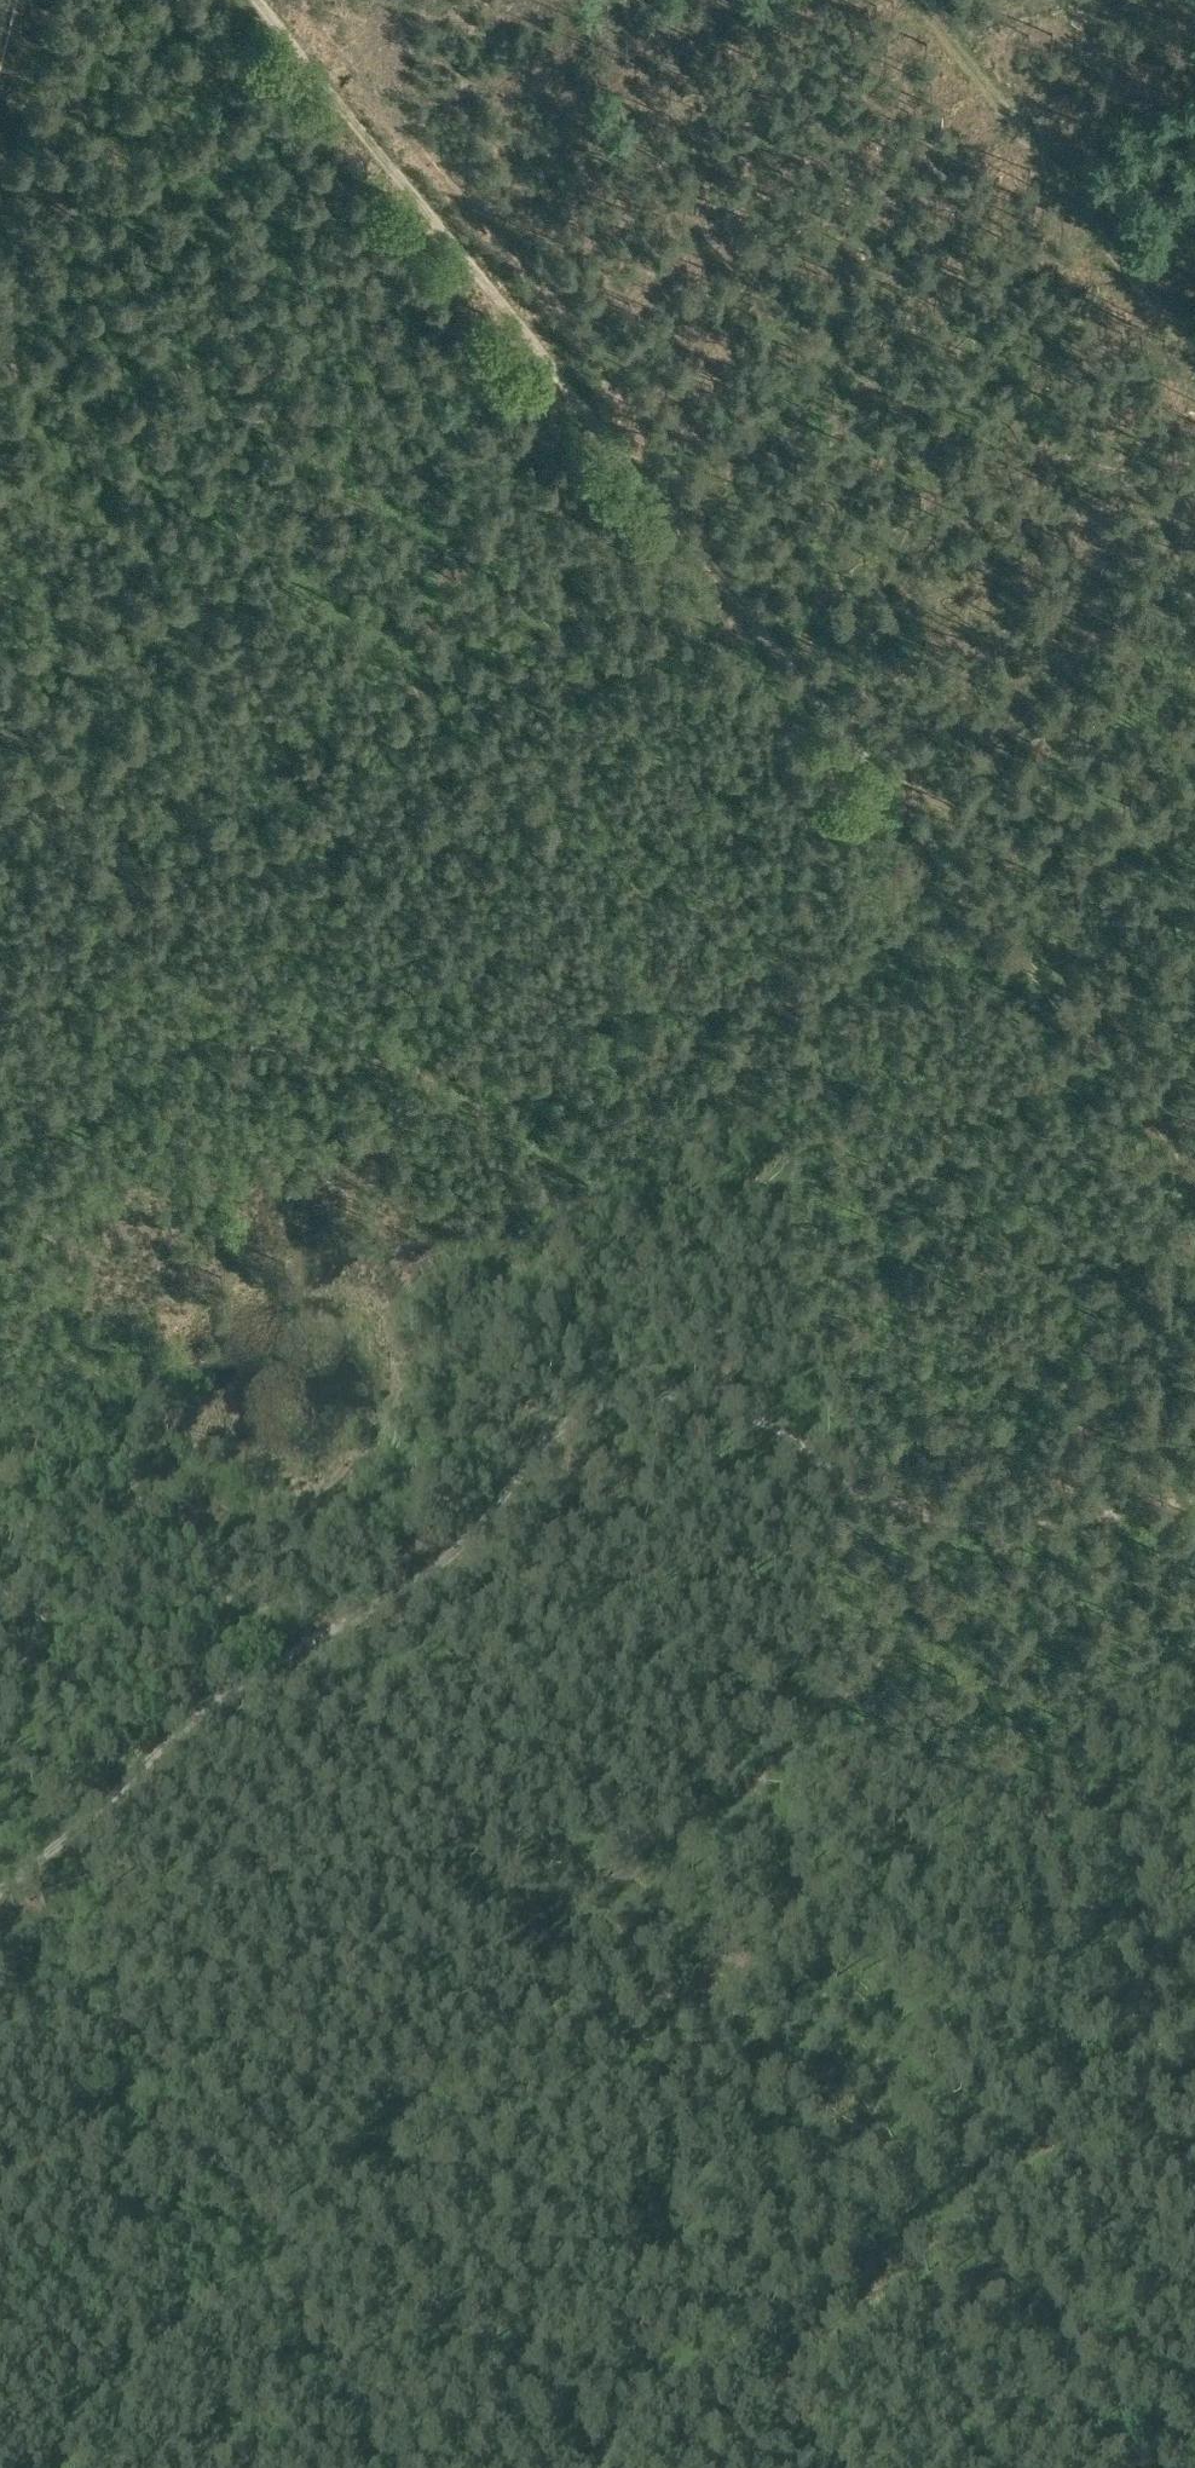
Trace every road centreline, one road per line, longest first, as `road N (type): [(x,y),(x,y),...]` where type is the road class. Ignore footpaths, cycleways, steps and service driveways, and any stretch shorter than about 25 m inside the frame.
road 1 (track): [(1194,1169),(281,0)]
road 2 (track): [(1194,1495),(1044,1526),(991,1523),(875,1491),(715,1396),(680,1390),(618,1396),(552,1424),(461,1546),(409,1591),(305,1647),(0,1903)]

